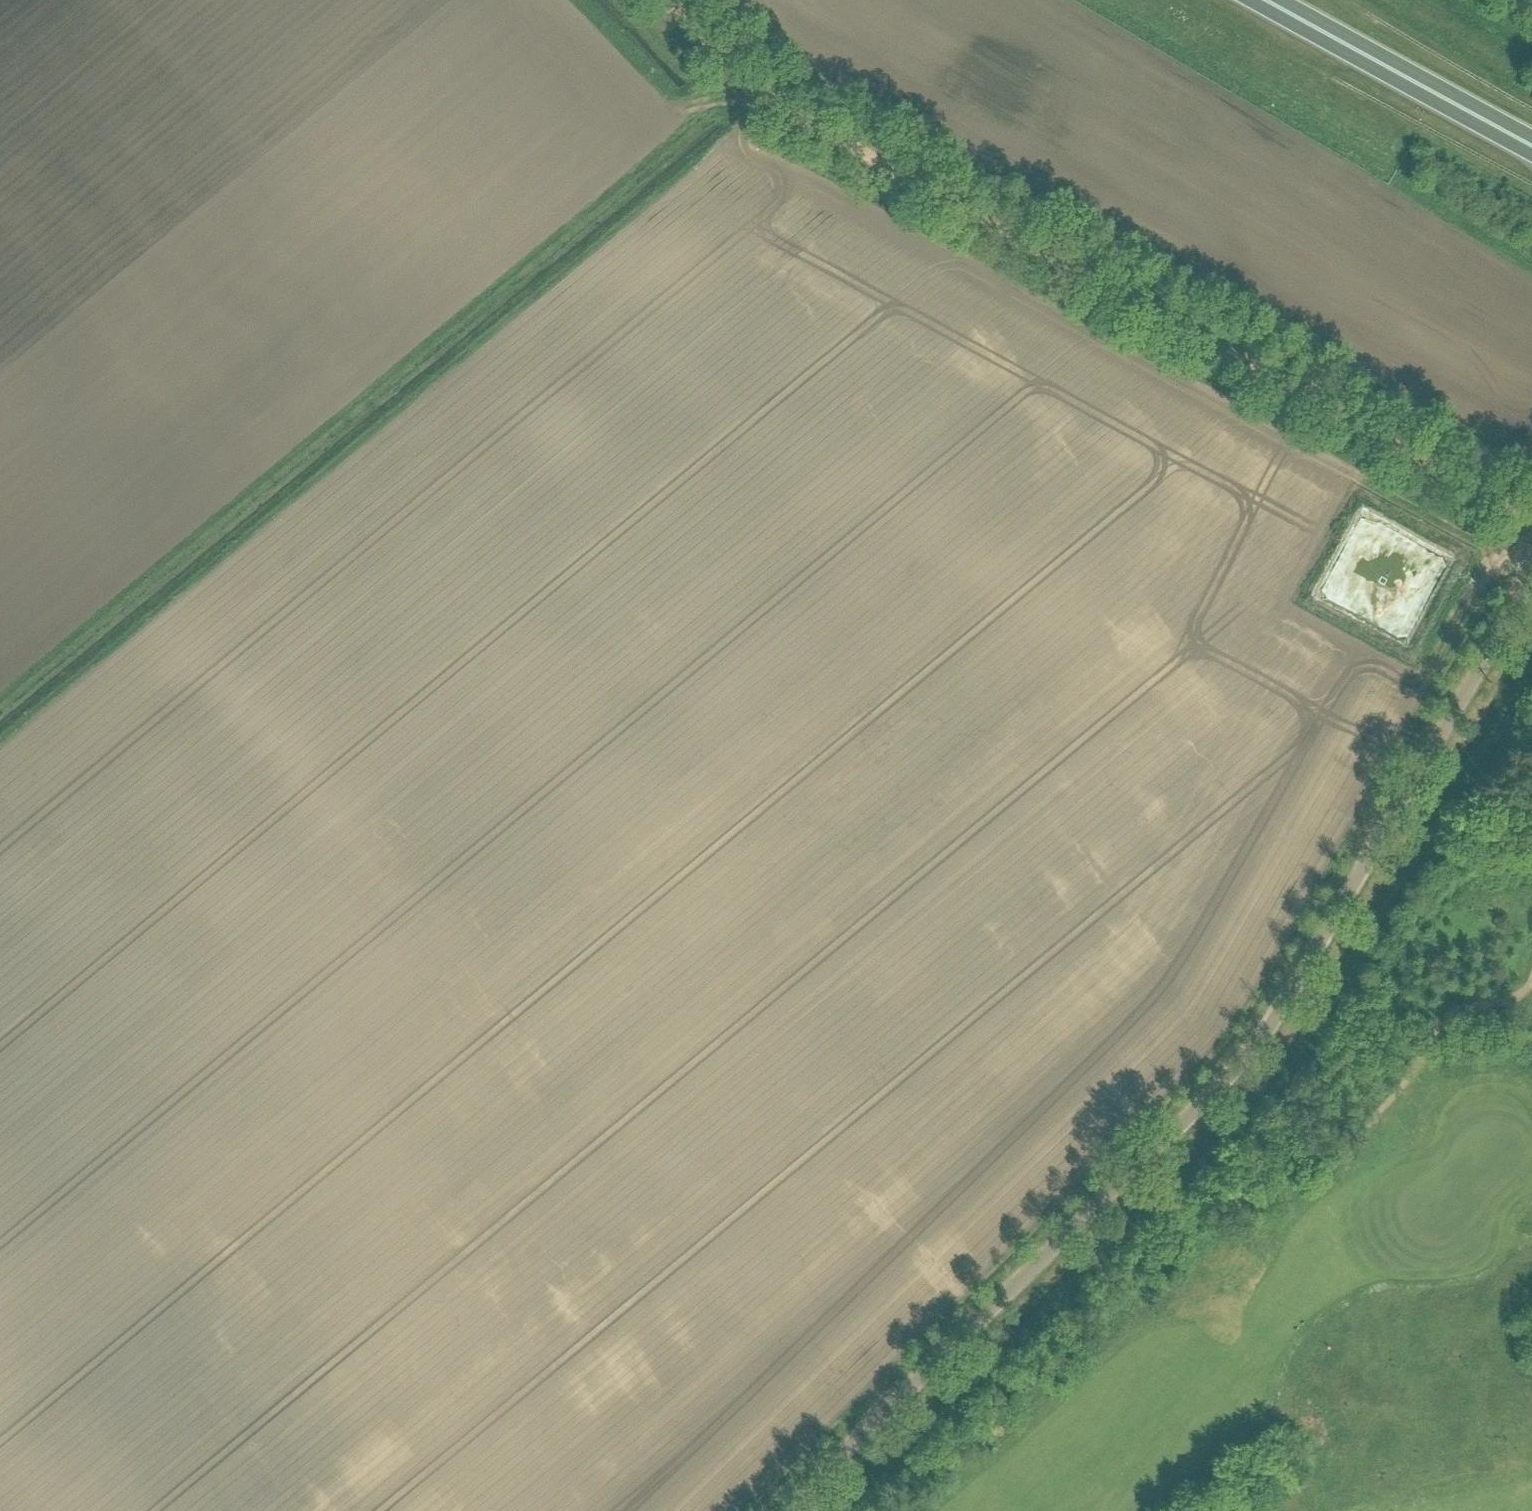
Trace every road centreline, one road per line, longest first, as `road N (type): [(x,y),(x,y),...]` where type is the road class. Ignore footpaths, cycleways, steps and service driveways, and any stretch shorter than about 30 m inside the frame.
road 1 (tertiary): [(782,1510),(1222,1085),(1285,1001),(1531,577)]
road 2 (track): [(672,0),(768,102),(1531,529)]
road 3 (trunk): [(1531,145),(1268,0)]

